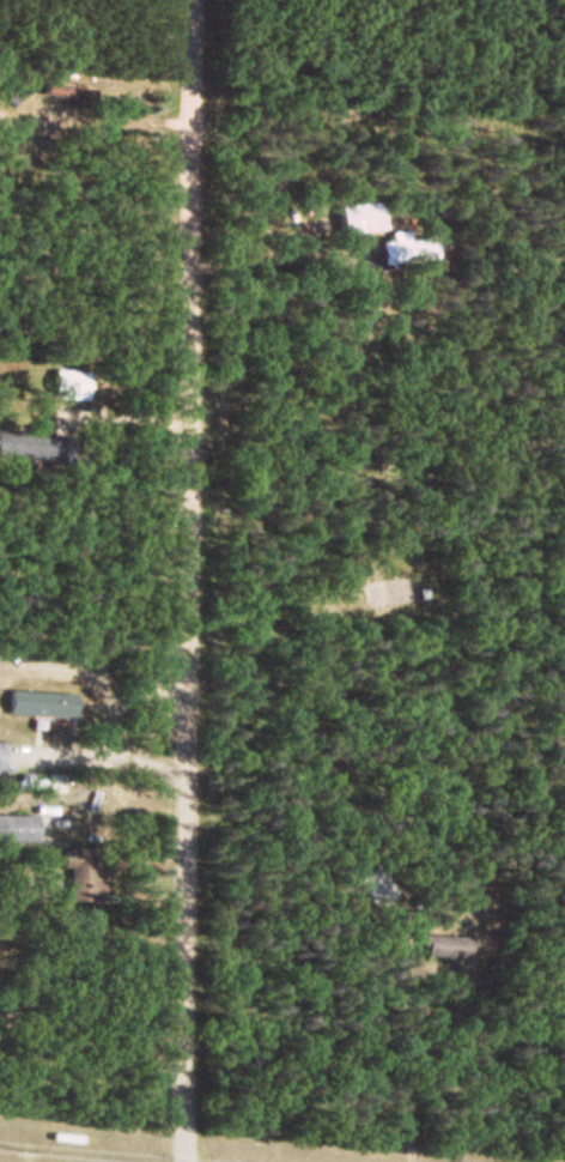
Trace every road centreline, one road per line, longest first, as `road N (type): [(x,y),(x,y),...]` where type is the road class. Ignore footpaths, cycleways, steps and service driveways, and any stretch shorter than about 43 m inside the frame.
road 1 (residential): [(195,0),(181,1161)]

